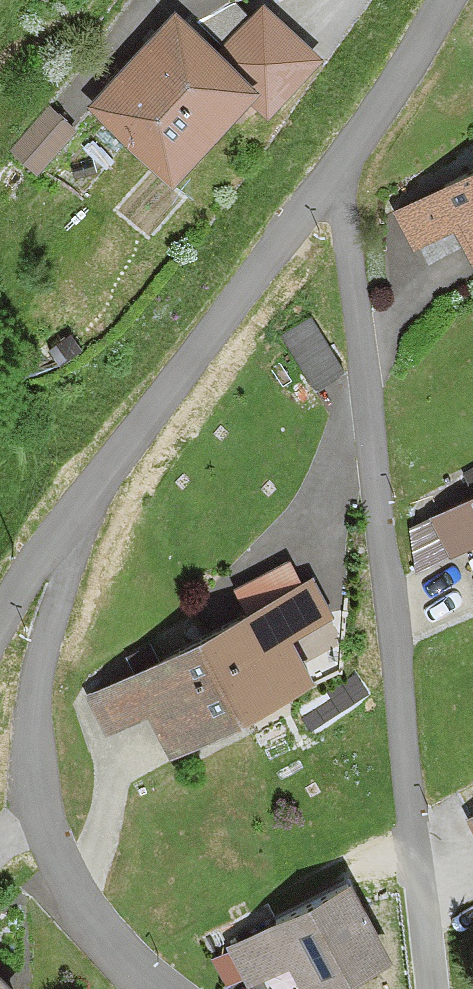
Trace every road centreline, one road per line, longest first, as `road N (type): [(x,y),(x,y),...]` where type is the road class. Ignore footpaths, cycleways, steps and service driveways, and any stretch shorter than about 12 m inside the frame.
road 1 (residential): [(342,161),(434,988)]
road 2 (residential): [(158,988),(94,928),(68,888),(37,790),(37,694),(70,557),(72,515)]
road 3 (residential): [(342,161),(72,515)]
road 4 (residential): [(448,0),(342,161)]
road 5 (residential): [(72,515),(0,625)]

